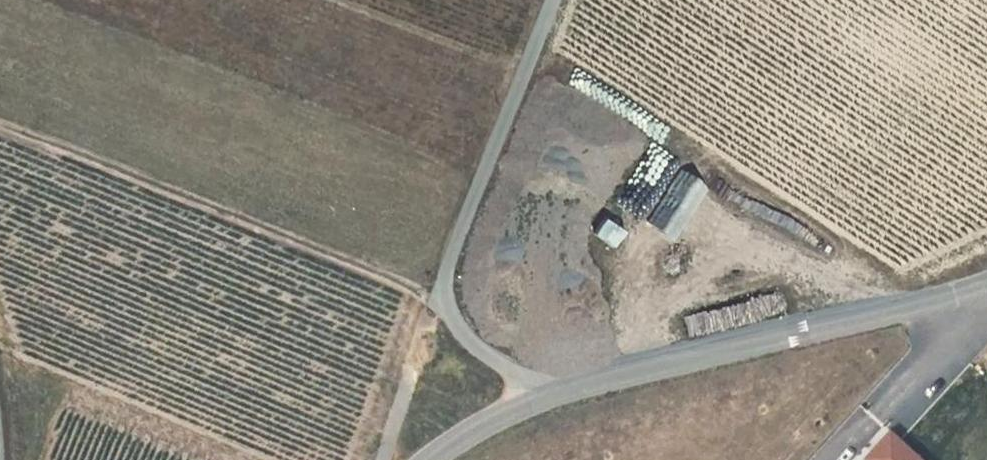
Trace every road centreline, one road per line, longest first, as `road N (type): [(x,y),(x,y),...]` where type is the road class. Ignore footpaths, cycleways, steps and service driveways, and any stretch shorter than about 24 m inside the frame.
road 1 (unclassified): [(986,280),(889,312),(536,398)]
road 2 (residential): [(542,0),(439,278),(446,319),(536,398)]

